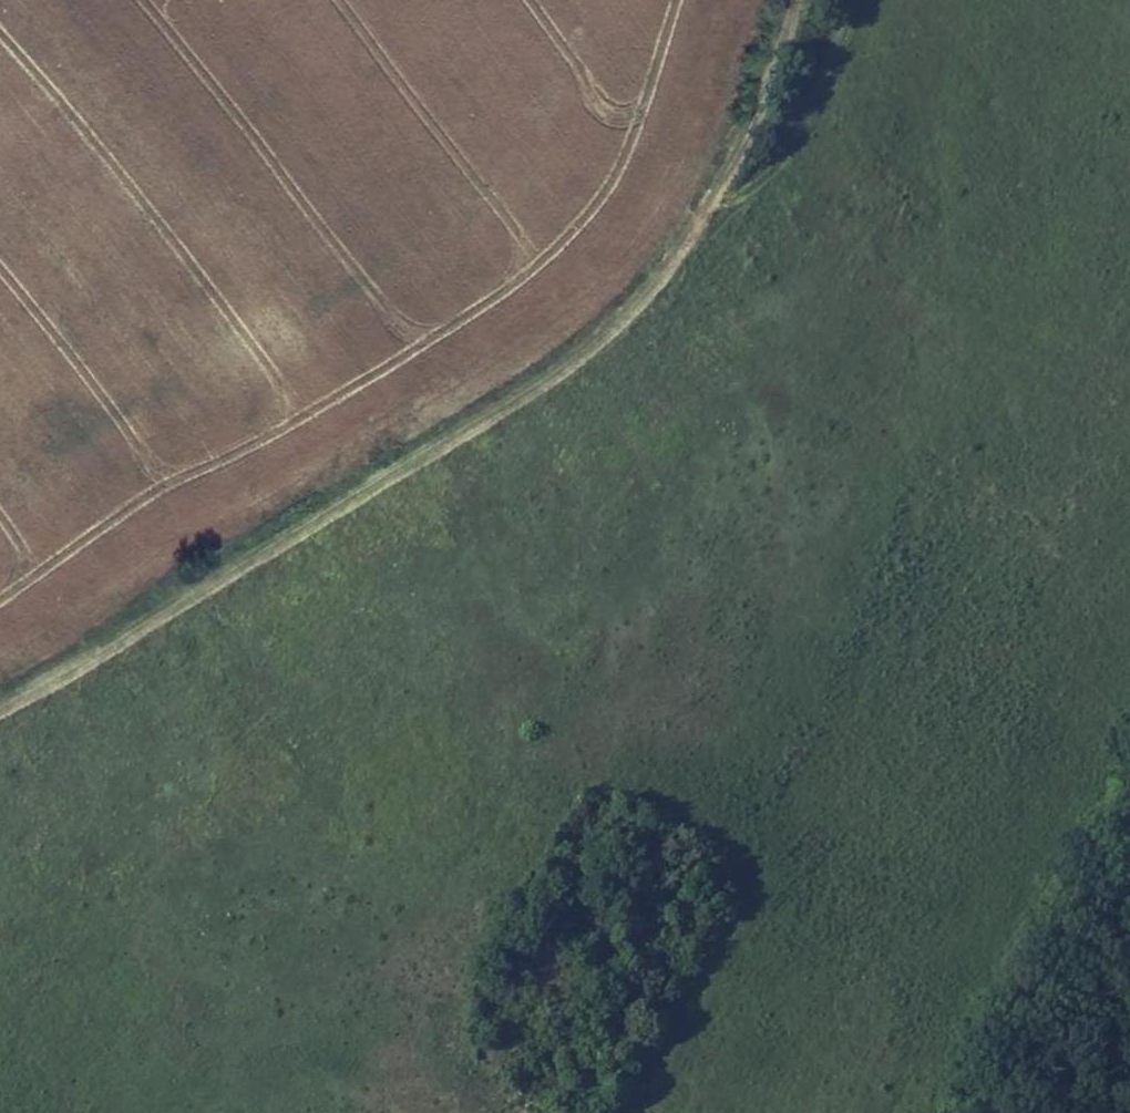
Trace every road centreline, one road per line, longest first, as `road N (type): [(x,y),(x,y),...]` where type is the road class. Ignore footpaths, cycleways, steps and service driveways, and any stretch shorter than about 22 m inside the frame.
road 1 (track): [(0,694),(274,543),(490,408),(605,323),(703,209)]

